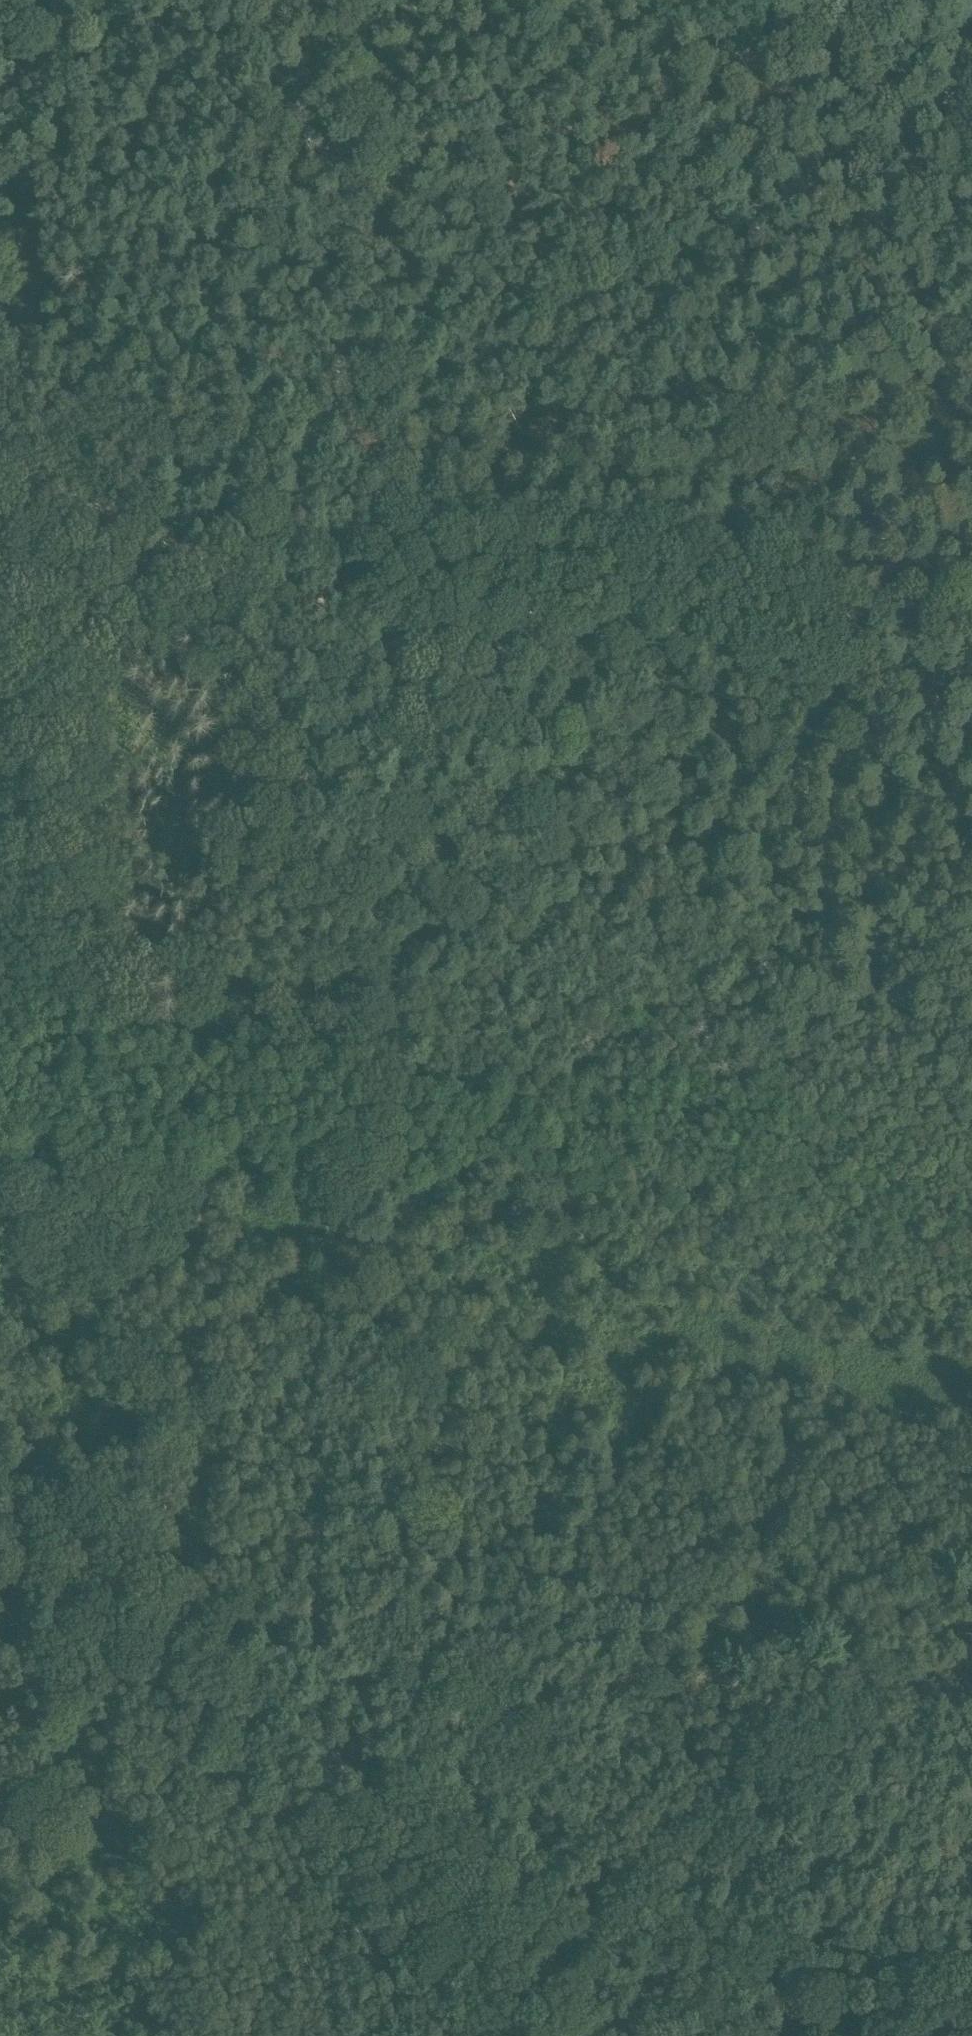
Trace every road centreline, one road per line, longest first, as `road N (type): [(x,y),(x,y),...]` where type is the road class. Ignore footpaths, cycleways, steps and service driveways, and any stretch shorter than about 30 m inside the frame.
road 1 (track): [(0,391),(84,370),(240,390),(333,383),(439,353),(656,271),(971,87)]
road 2 (track): [(971,721),(875,679),(588,613),(323,601),(270,591),(161,546),(0,462)]

